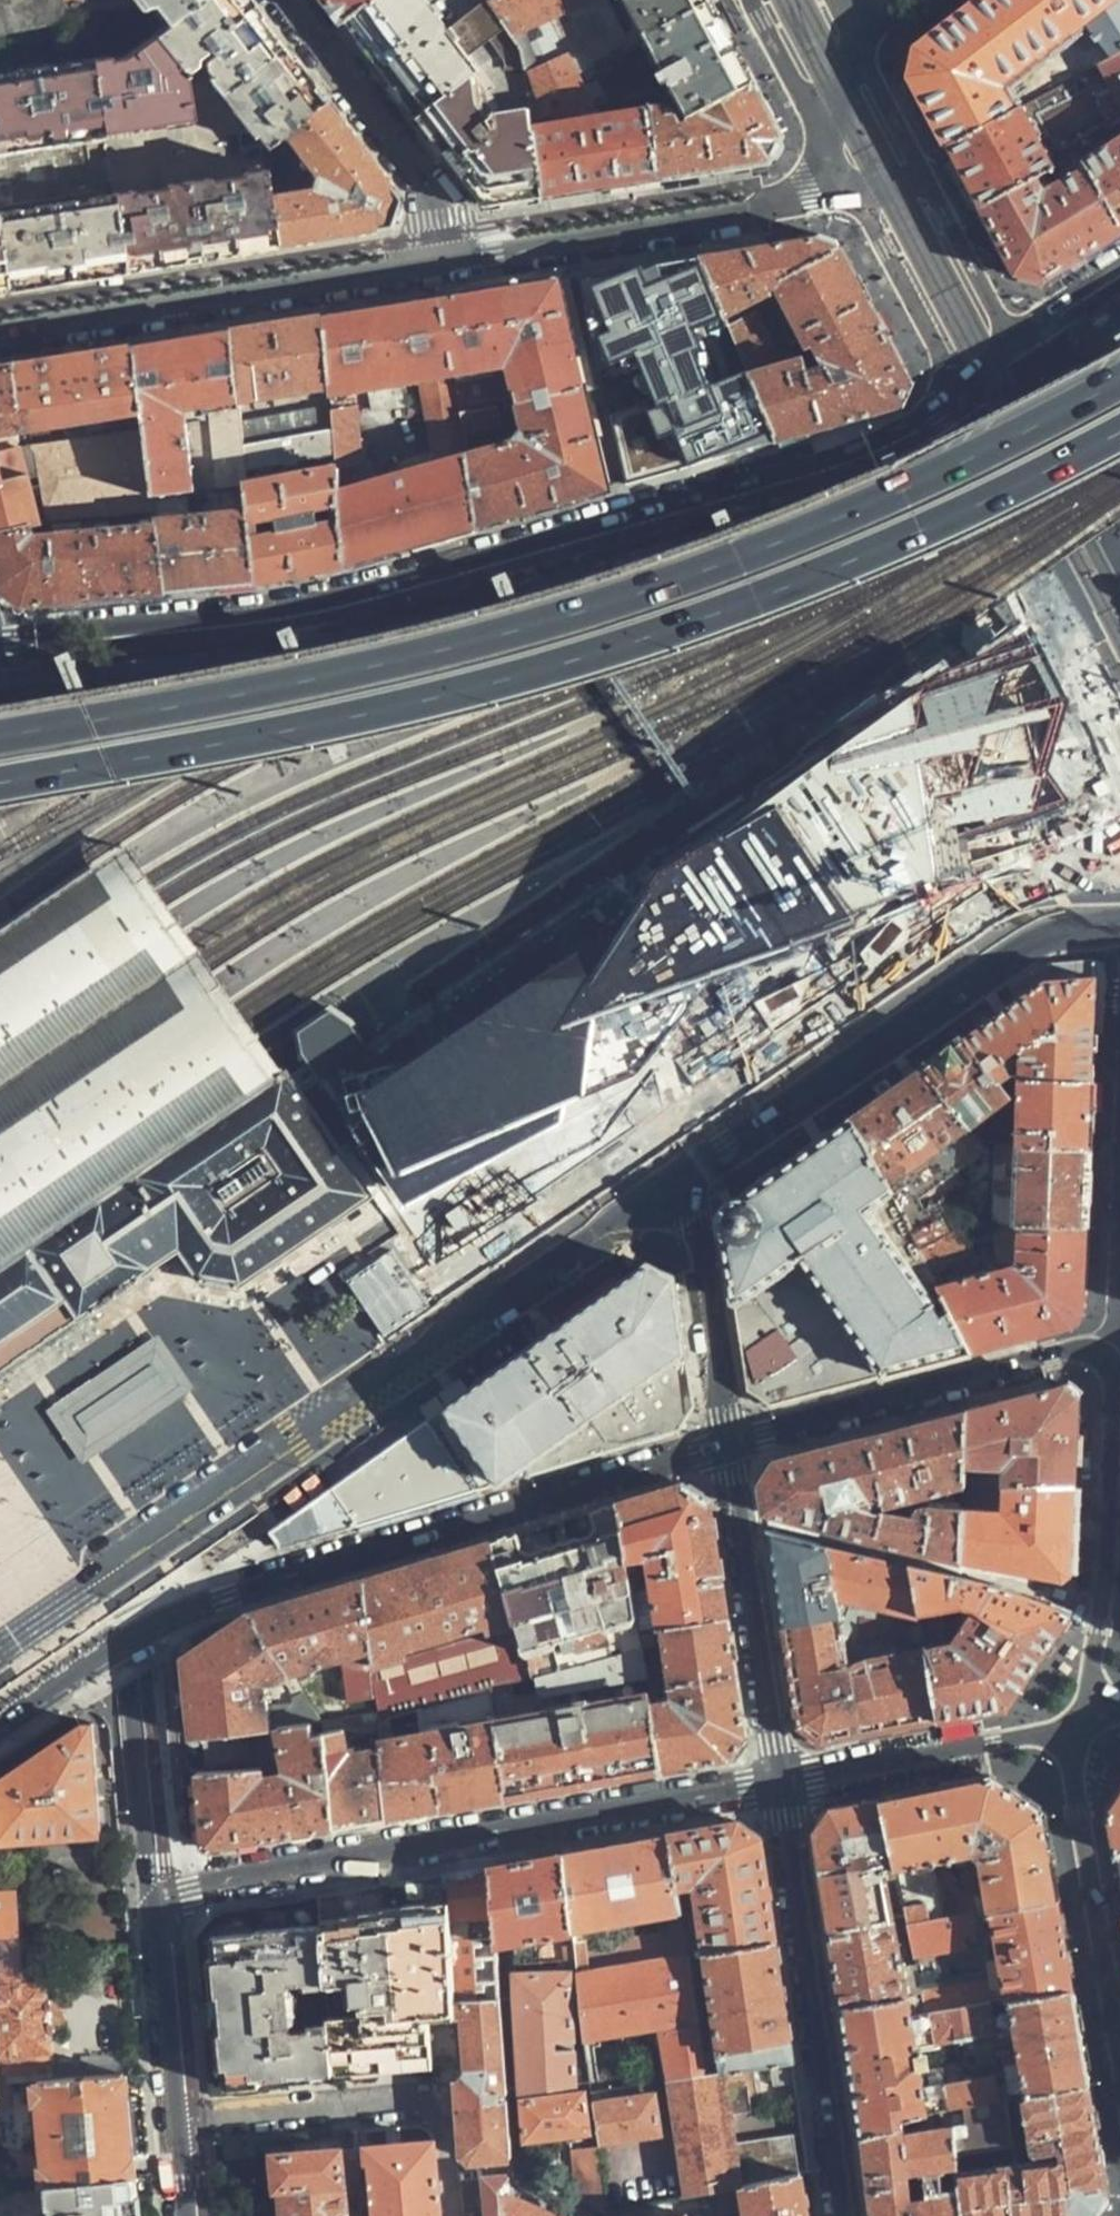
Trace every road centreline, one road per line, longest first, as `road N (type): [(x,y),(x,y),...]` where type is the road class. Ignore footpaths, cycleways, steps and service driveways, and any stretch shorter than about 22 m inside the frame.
road 1 (trunk): [(1119,385),(986,459),(552,624),(299,684),(0,738)]
road 2 (trunk): [(0,785),(298,730),(555,670),(997,506),(1119,437)]
road 3 (tertiary): [(0,746),(112,1484),(157,1896)]
road 4 (unclassified): [(0,645),(311,618),(425,587),(940,417),(1012,340)]
road 5 (tertiary): [(675,1184),(0,1648)]
road 6 (residential): [(0,1719),(150,1623),(221,1595),(728,1452)]
road 7 (residential): [(728,1452),(1116,1355),(1102,1604),(1083,1719)]
road 8 (residential): [(782,1784),(157,1896)]
road 9 (tertiary): [(675,1184),(1028,944),(1119,925)]
road 10 (residential): [(453,251),(0,324)]
road 11 (residential): [(841,2215),(782,1784)]
road 12 (residential): [(825,173),(806,189),(752,203),(453,251)]
road 13 (residential): [(782,1784),(728,1452)]
road 14 (residential): [(1083,1719),(1078,1821),(1119,2051)]
road 15 (tertiary): [(157,1896),(188,2215)]
road 16 (residential): [(782,1784),(1083,1719)]
road 17 (residential): [(453,251),(446,218),(283,0)]
road 18 (residential): [(728,1452),(694,1220),(675,1184)]
road 19 (unclassified): [(939,201),(858,43)]
road 20 (unclassified): [(1012,340),(939,201)]
road 21 (unclassified): [(752,0),(827,130)]
road 22 (unclassified): [(1012,340),(1119,272)]

